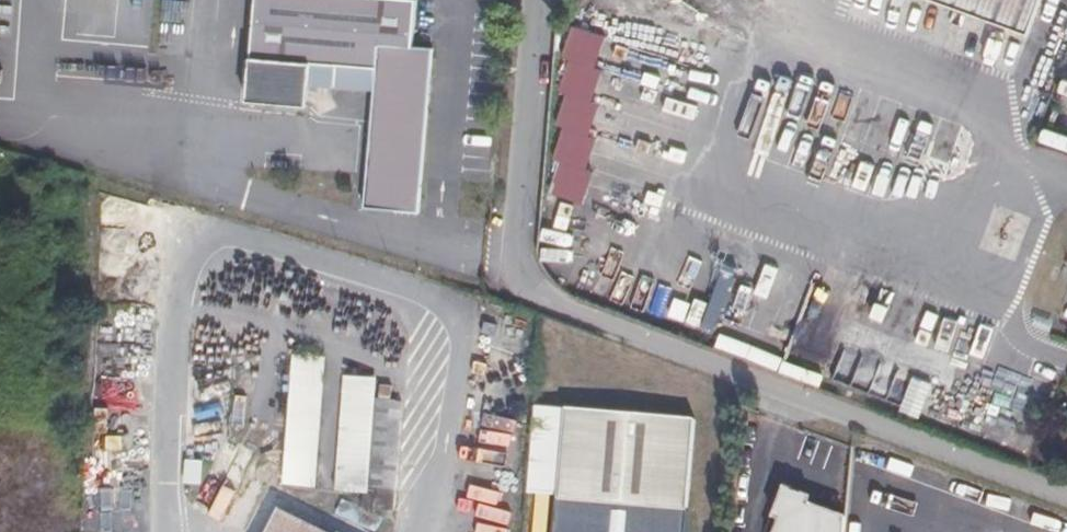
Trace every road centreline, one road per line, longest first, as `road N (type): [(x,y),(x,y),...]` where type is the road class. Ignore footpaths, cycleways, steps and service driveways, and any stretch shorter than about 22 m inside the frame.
road 1 (residential): [(532,0),(507,287)]

